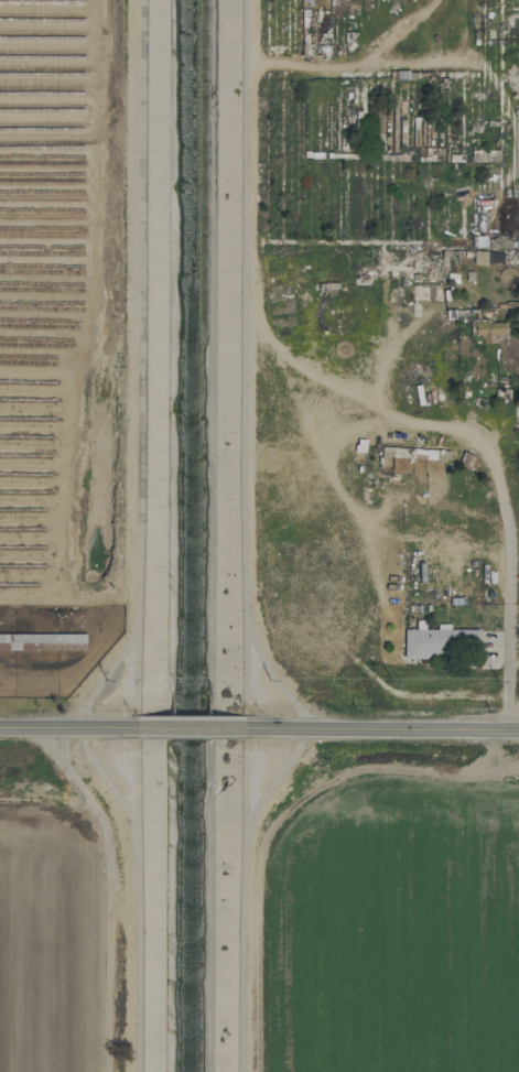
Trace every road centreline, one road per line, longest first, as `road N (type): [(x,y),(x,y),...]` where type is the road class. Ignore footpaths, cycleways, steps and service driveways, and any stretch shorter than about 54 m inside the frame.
road 1 (primary): [(238,729),(518,736)]
road 2 (primary): [(0,728),(155,726)]

